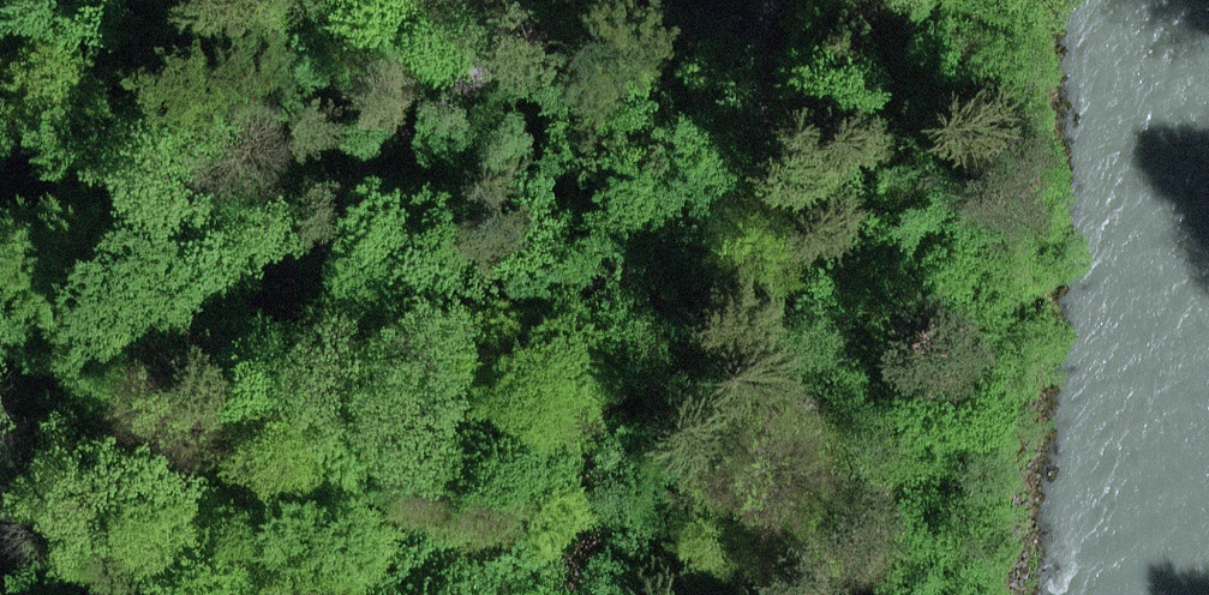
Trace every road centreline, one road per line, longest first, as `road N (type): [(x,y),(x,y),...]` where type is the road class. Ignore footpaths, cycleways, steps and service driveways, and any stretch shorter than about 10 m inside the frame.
road 1 (track): [(225,307),(511,36),(577,18),(764,14)]
road 2 (track): [(182,0),(186,106),(211,259),(266,472),(267,547),(283,594)]
road 3 (track): [(764,14),(753,62),(804,429),(837,594)]

